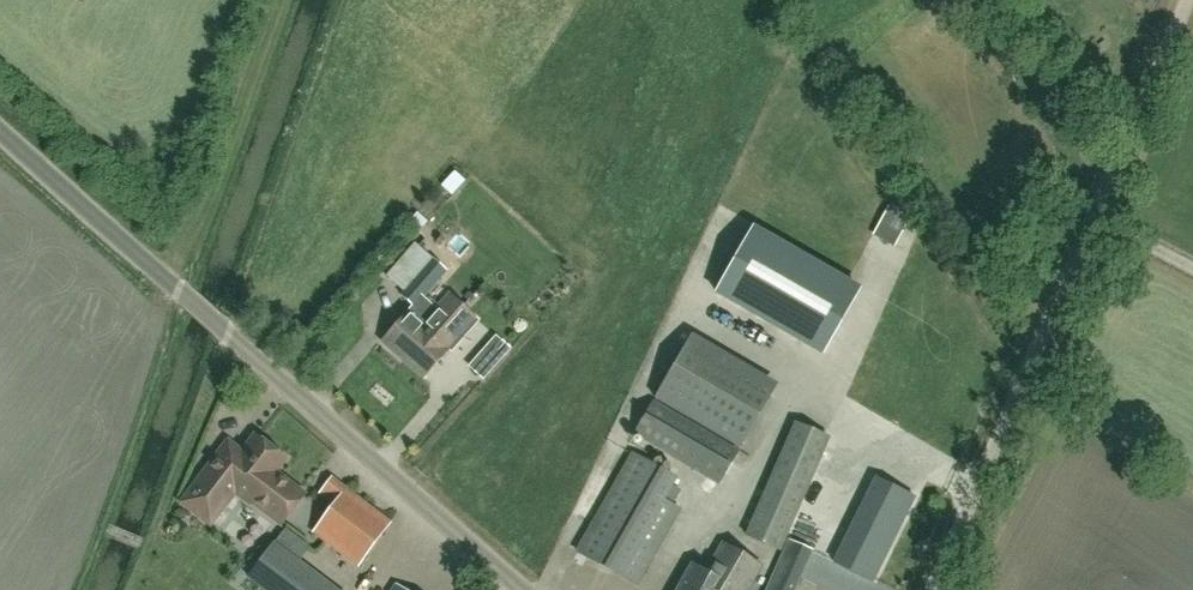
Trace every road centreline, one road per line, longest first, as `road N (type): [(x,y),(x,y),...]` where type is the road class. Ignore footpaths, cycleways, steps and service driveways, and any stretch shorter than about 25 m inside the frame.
road 1 (unclassified): [(520,589),(0,134)]
road 2 (unclassified): [(932,589),(1186,0)]
road 3 (track): [(287,0),(220,193),(168,281),(173,333),(80,589)]

